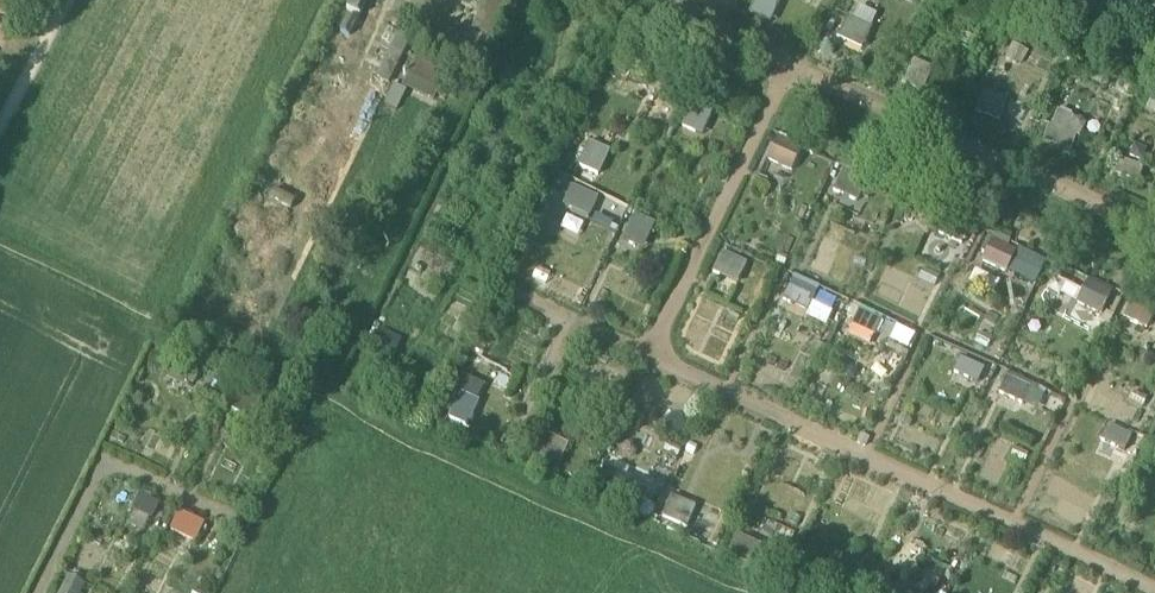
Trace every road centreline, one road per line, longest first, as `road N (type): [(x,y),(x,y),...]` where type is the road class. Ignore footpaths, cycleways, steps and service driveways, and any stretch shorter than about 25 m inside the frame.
road 1 (track): [(0,124),(66,0)]

